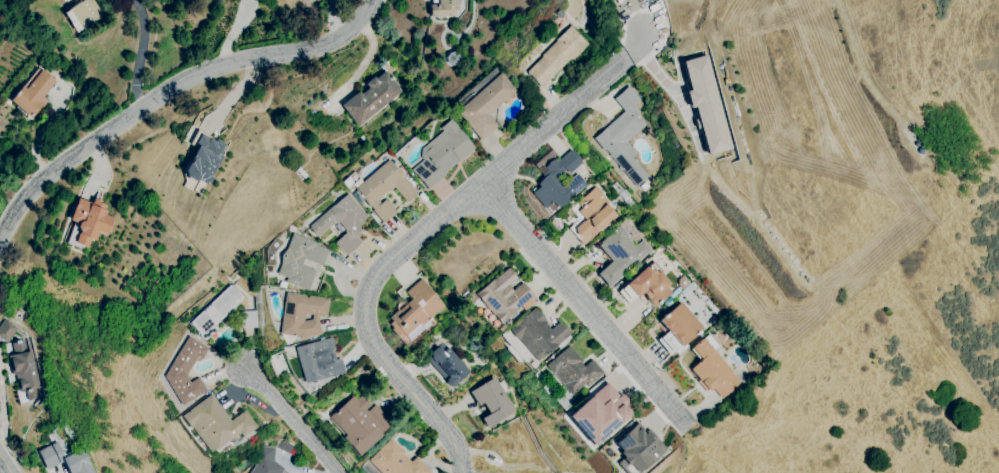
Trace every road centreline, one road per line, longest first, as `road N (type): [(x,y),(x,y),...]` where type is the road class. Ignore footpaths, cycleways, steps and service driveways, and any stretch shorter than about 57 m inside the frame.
road 1 (residential): [(0,239),(40,180),(149,100),(199,74),(335,41),(374,0)]
road 2 (residential): [(462,472),(453,440),(377,350),(364,302),(394,258),(481,182)]
road 3 (residential): [(481,182),(690,428)]
road 4 (residential): [(481,182),(629,57)]
road 5 (residential): [(339,472),(246,369)]

